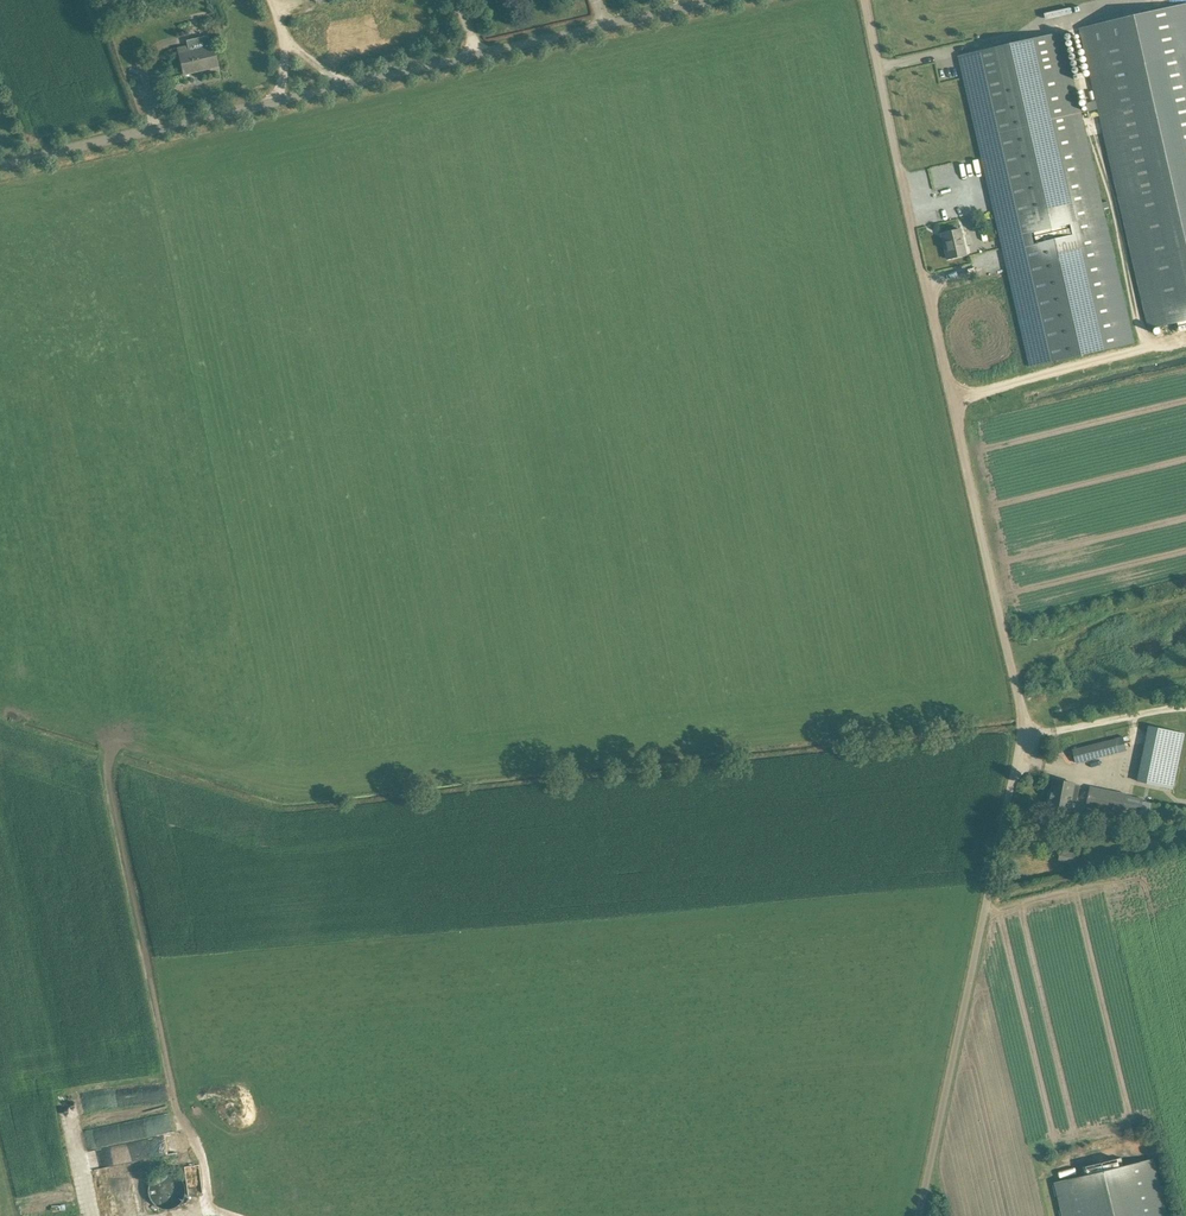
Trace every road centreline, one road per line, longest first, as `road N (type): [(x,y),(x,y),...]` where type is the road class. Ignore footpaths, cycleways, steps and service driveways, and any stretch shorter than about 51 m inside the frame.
road 1 (unclassified): [(0,167),(722,0)]
road 2 (track): [(1024,722),(864,0)]
road 3 (unclassified): [(919,1215),(1024,722)]

